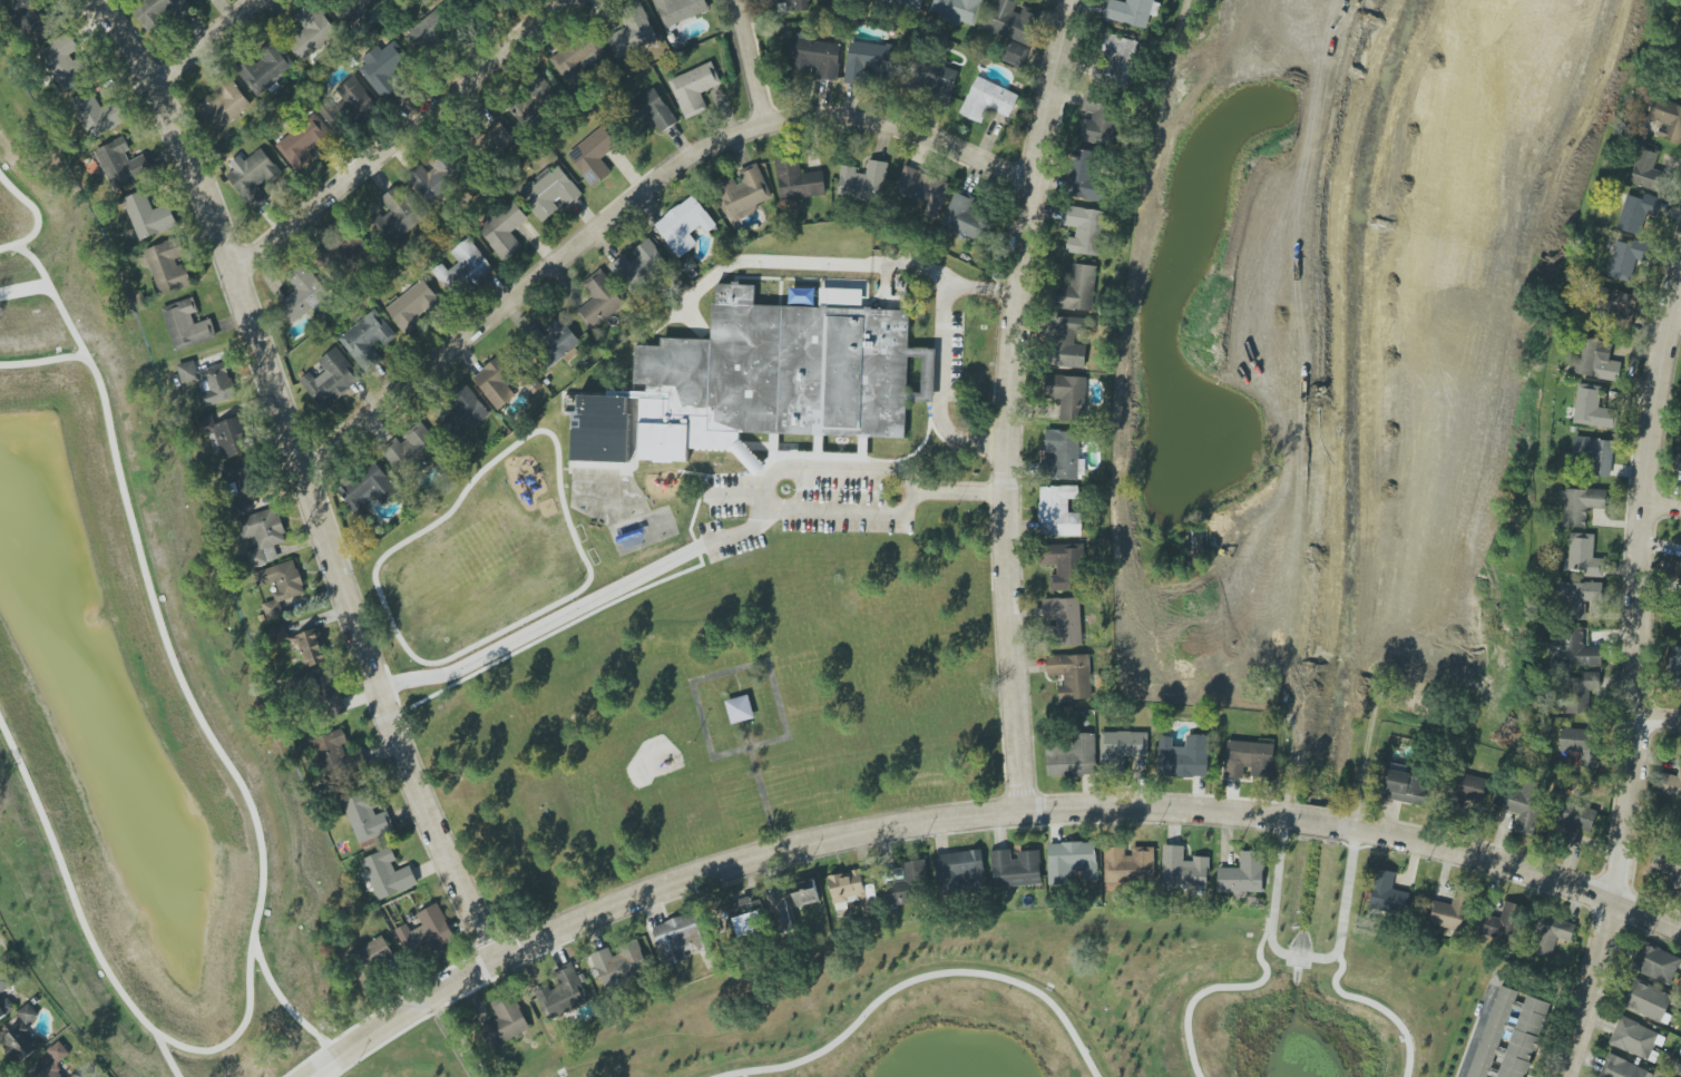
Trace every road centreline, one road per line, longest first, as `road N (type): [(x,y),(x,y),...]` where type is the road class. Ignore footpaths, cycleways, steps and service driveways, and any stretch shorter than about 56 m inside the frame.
road 1 (tertiary): [(314,1076),(477,965),(654,889),(779,850),(1020,810),(1235,812),(1352,830),(1465,856),(1680,935)]
road 2 (residential): [(97,0),(159,82),(235,273),(293,477),(383,742),(477,965)]
road 3 (residential): [(293,477),(692,155),(766,125),(891,126),(1033,183)]
road 4 (residential): [(1020,810),(1006,493),(1010,362),(1033,183),(1079,0)]
road 5 (residential): [(1566,1076),(1614,907),(1642,718),(1646,501),(1680,286)]
road 6 (residential): [(235,273),(576,0)]
road 7 (residential): [(159,82),(260,0)]
road 8 (residential): [(738,0),(766,125)]

